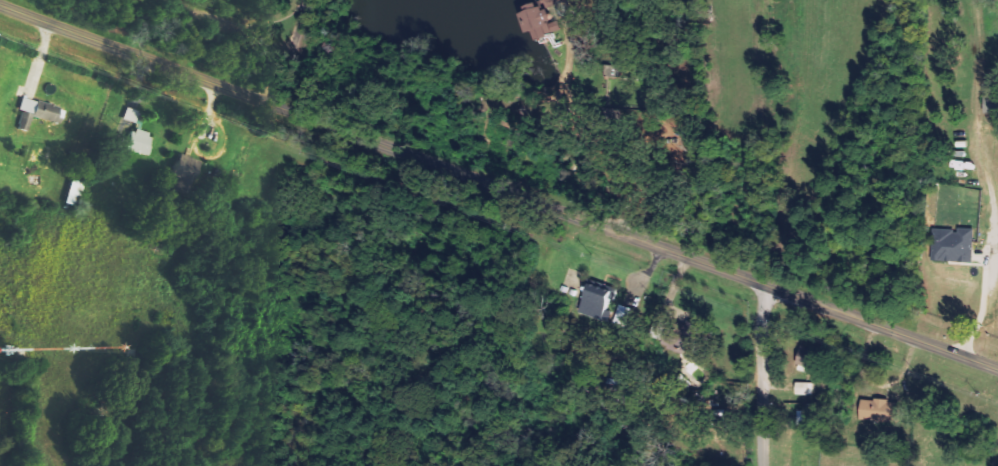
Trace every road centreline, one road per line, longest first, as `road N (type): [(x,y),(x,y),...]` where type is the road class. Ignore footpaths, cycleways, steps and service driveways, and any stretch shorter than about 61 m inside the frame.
road 1 (residential): [(997,364),(0,5)]
road 2 (residential): [(769,465),(772,287)]
road 3 (residential): [(157,0),(166,10),(292,51)]

